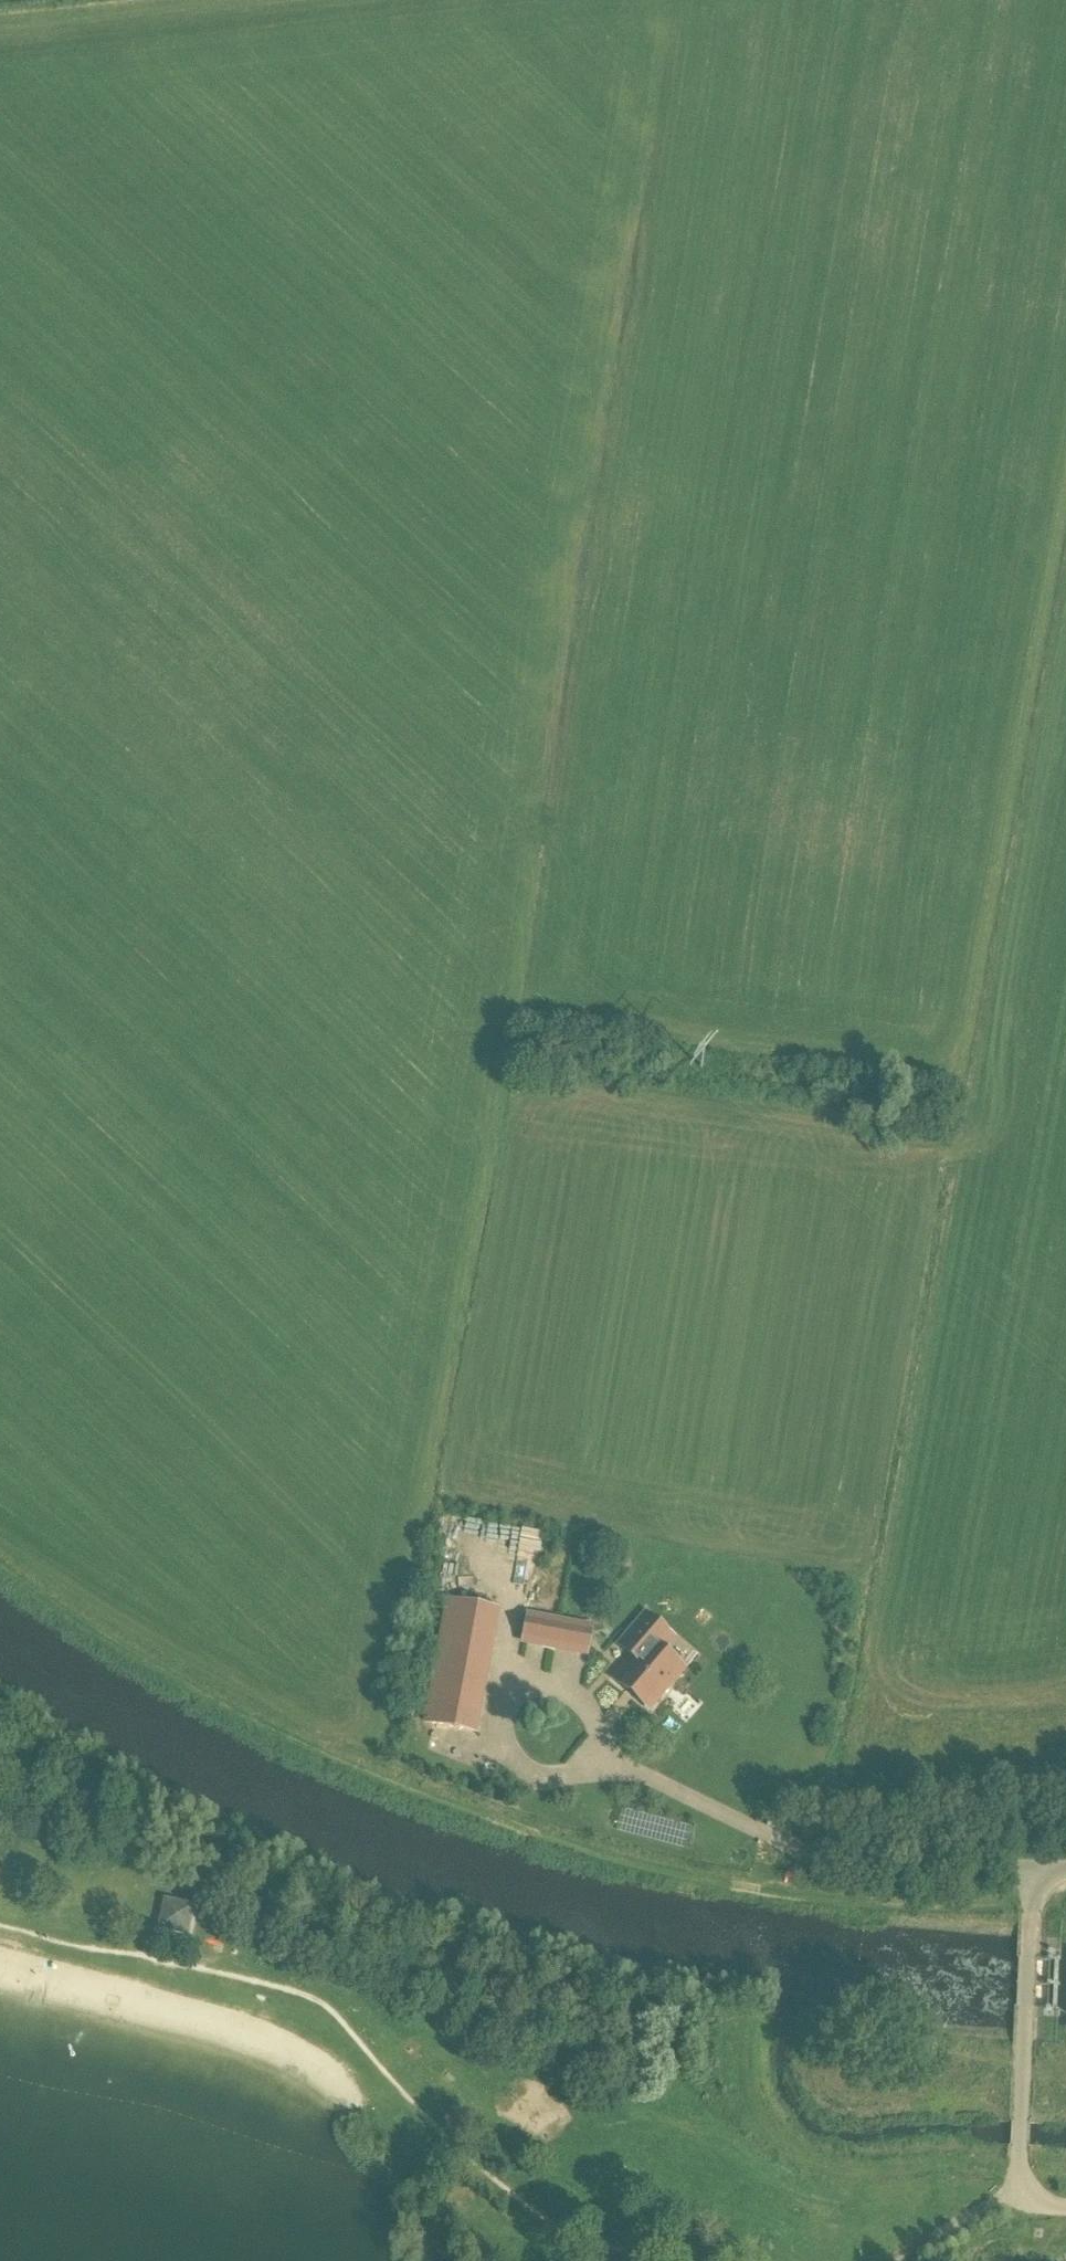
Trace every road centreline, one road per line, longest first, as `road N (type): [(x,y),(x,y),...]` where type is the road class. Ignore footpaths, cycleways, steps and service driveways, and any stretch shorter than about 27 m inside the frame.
road 1 (track): [(0,1574),(126,1660),(328,1766),(430,1808),(692,1884),(817,1906),(984,1926),(1035,1909)]
road 2 (track): [(1054,1874),(759,1863),(679,1845)]
road 3 (unclassified): [(1065,2205),(1042,2203),(1018,2165),(1032,1922),(1042,1887),(1065,1872)]
road 4 (track): [(1028,2186),(887,2260)]

